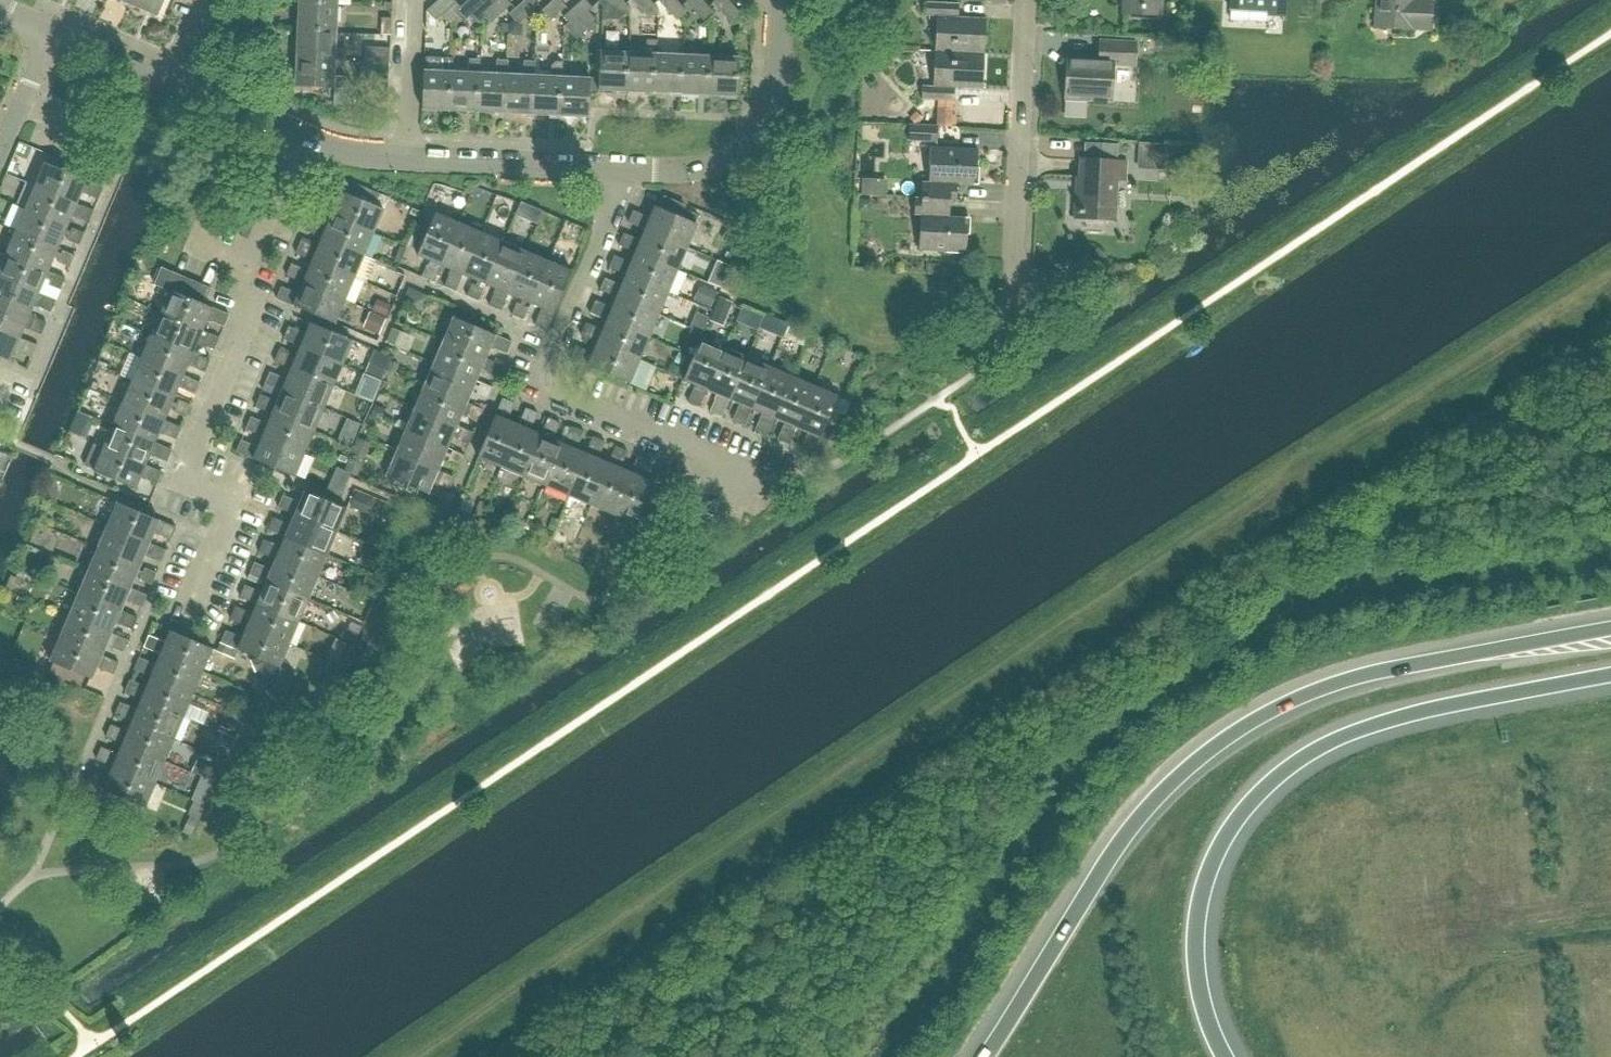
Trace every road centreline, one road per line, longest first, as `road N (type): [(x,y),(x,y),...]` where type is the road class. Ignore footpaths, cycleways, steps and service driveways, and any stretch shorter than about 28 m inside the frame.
road 1 (motorway): [(1610,628),(1365,674),(1236,729),(1179,777),(1102,870),(984,1056)]
road 2 (motorway): [(1224,1056),(1196,959),(1201,898),(1225,834),(1271,782),(1324,746),(1420,711),(1610,675)]
road 3 (residential): [(772,480),(544,380),(628,173)]
road 4 (residential): [(187,615),(233,507),(176,482),(254,310),(243,266)]
road 5 (residential): [(1030,0),(1017,305)]
road 6 (unclassified): [(781,0),(778,80),(763,130),(719,170),(628,173)]
road 7 (unclassified): [(628,173),(411,155)]
road 8 (residential): [(411,155),(417,0)]
road 9 (residential): [(243,266),(295,136)]
road 10 (unclassified): [(295,136),(173,83)]
road 11 (unclassified): [(173,83),(51,34)]
road 12 (residential): [(0,154),(51,34)]

